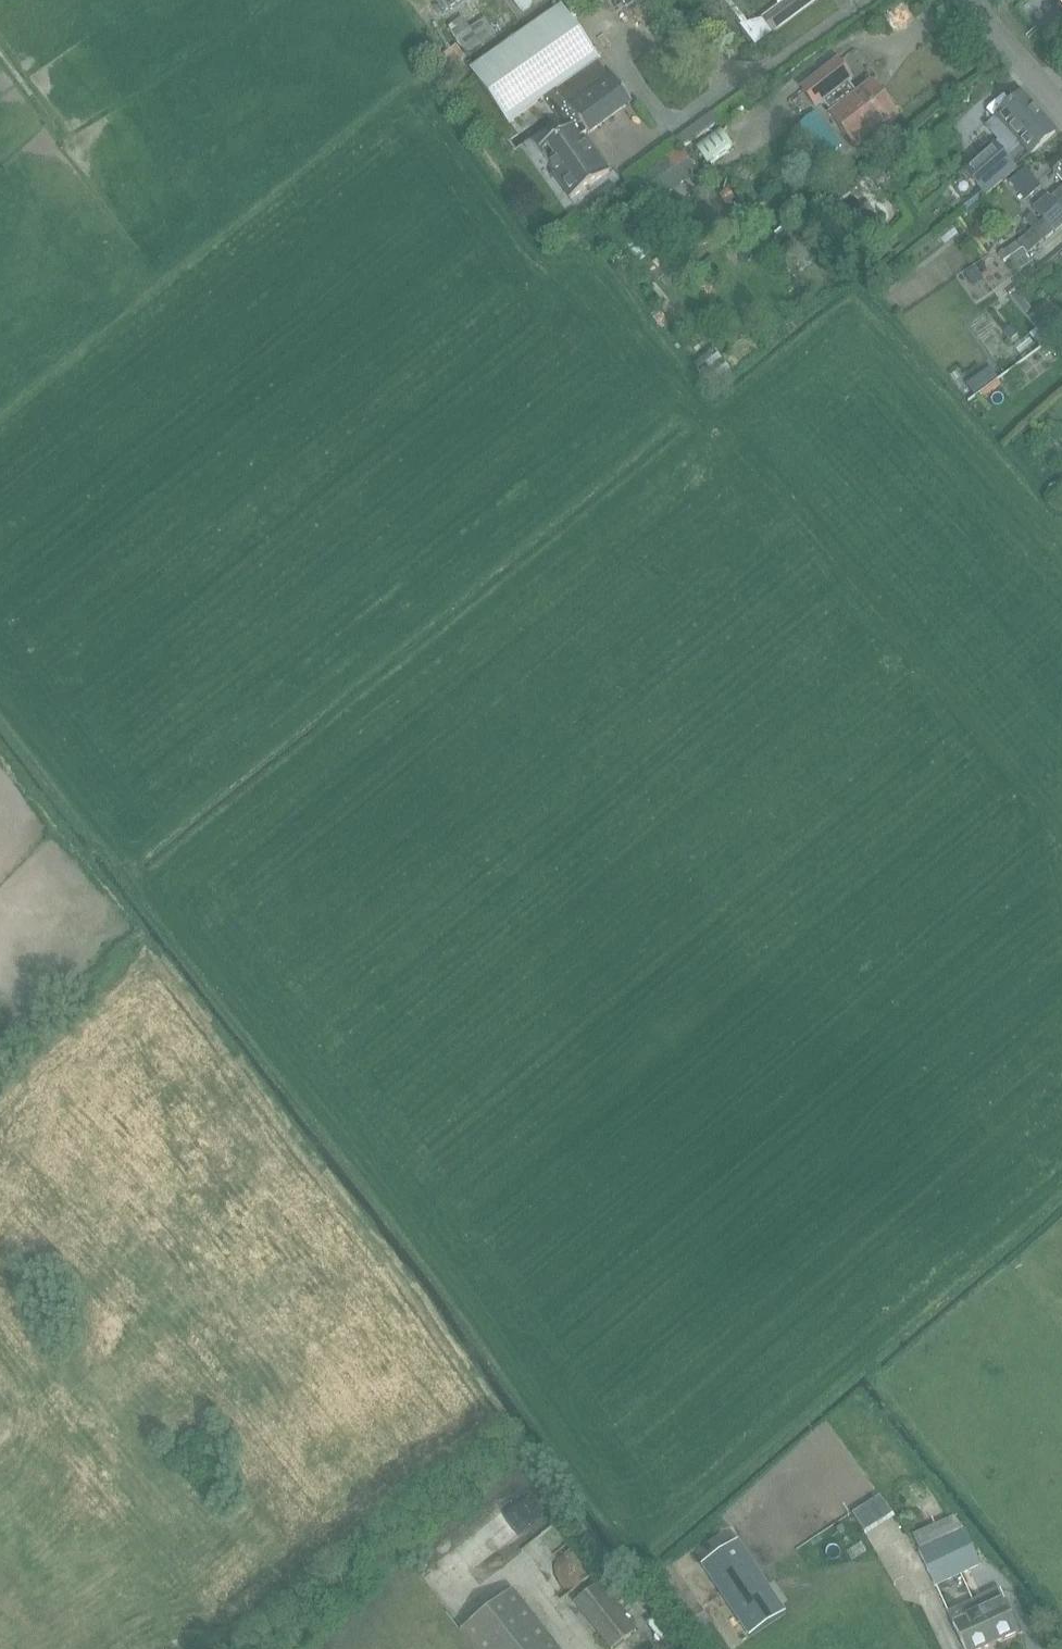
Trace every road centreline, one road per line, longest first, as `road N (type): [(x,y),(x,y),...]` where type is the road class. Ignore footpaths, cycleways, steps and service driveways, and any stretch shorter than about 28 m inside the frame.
road 1 (tertiary): [(1061,119),(955,0)]

